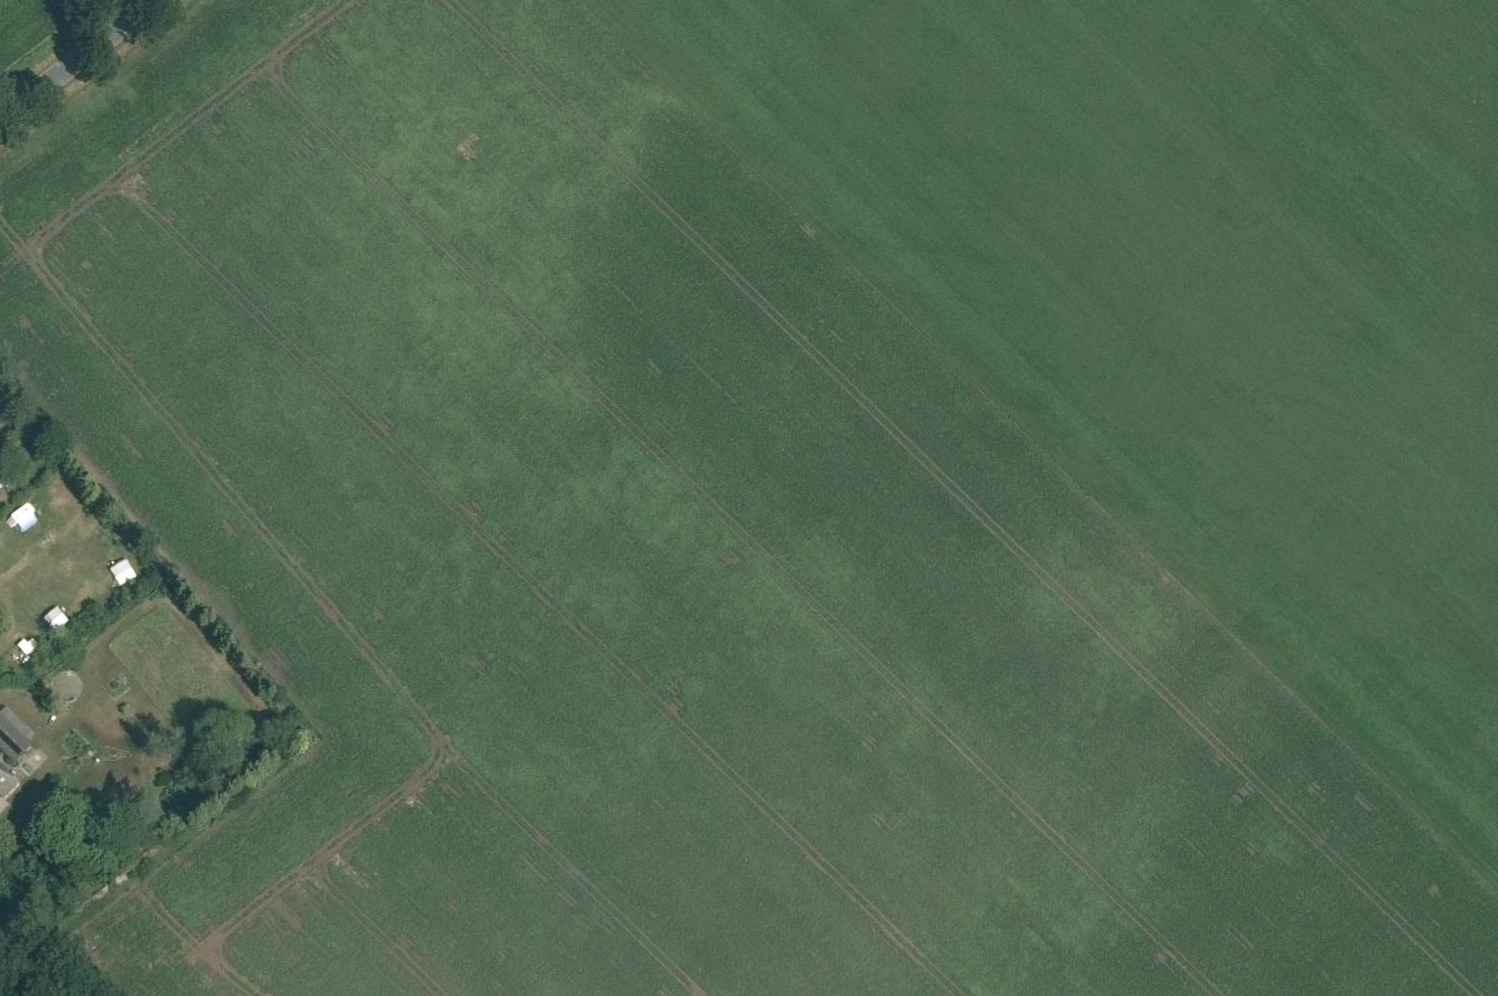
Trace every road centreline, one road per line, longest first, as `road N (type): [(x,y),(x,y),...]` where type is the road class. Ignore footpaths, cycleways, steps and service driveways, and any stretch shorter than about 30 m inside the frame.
road 1 (tertiary): [(0,118),(154,0)]

